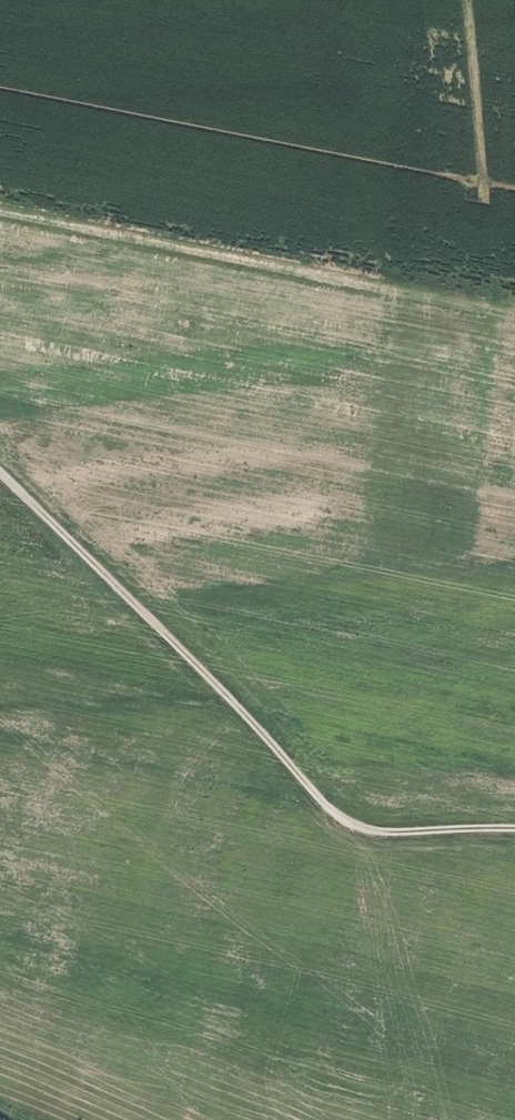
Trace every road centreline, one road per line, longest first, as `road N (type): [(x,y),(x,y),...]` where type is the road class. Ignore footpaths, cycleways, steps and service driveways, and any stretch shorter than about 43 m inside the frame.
road 1 (track): [(514,830),(384,833),(335,816),(175,644),(0,473)]
road 2 (track): [(330,0),(371,31),(514,33)]

